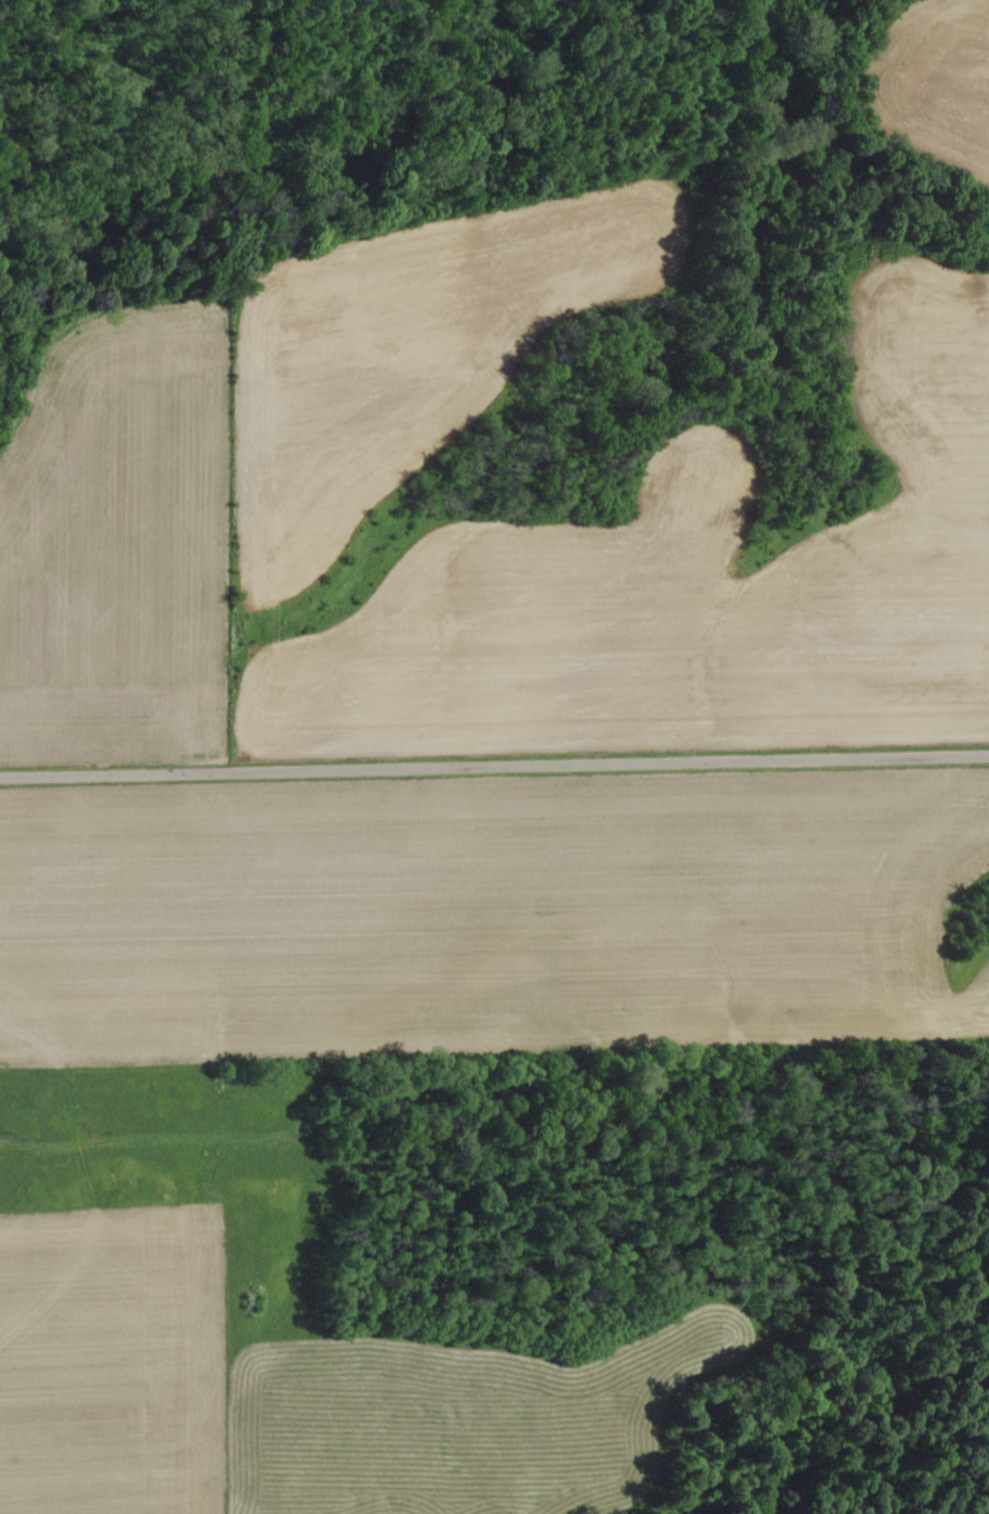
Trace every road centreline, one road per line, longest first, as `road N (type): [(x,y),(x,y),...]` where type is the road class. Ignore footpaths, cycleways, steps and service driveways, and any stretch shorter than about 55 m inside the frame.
road 1 (residential): [(0,778),(988,755)]

